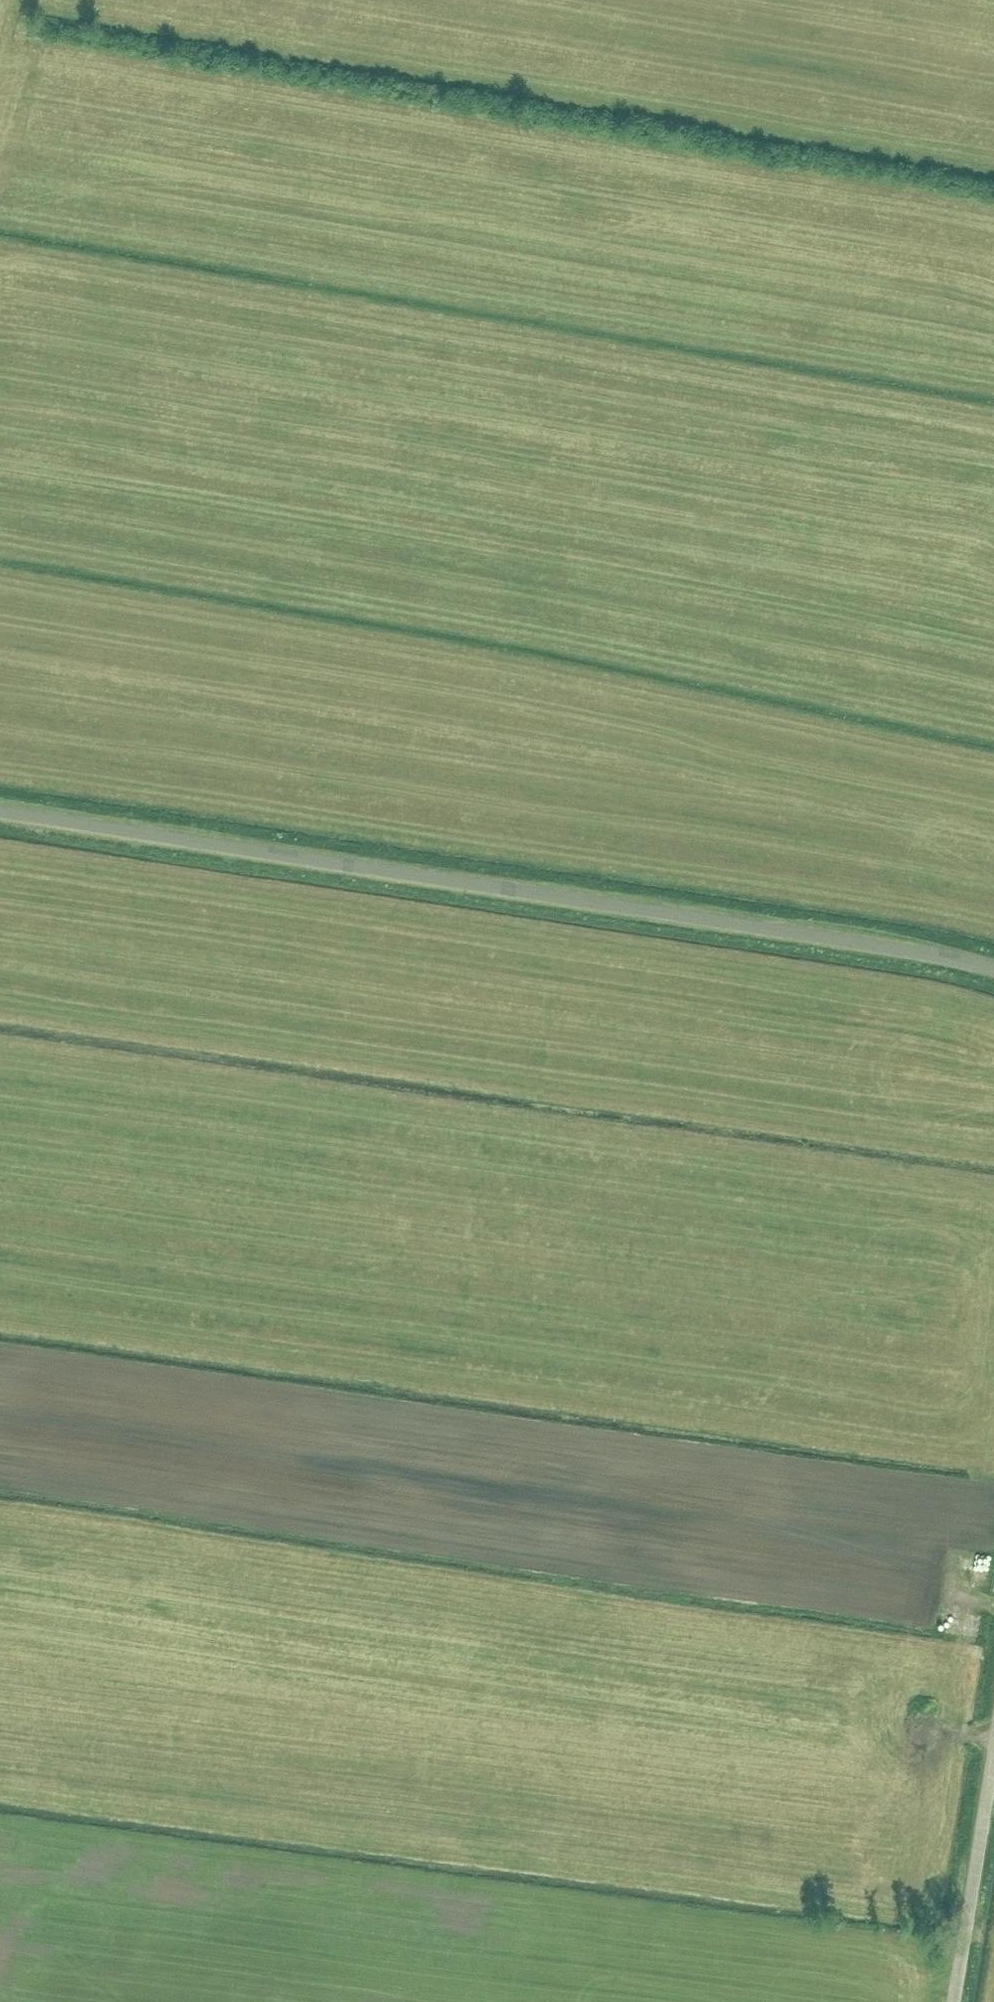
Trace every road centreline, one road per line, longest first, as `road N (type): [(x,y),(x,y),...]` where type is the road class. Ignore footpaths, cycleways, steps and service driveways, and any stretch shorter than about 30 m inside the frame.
road 1 (unclassified): [(993,969),(0,810)]
road 2 (unclassified): [(993,1755),(955,2001)]

